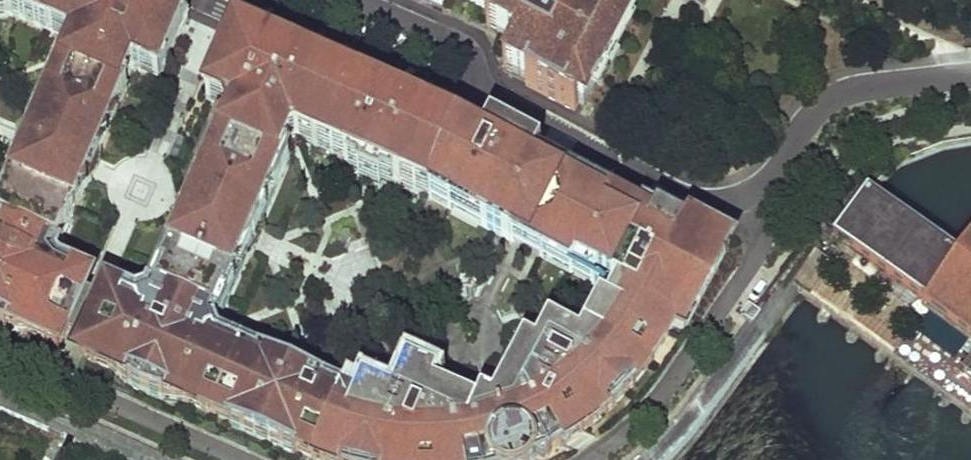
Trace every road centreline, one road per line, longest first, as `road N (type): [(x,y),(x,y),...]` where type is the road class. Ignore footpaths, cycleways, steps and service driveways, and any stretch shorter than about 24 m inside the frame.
road 1 (residential): [(196,0),(442,108),(484,94)]
road 2 (residential): [(484,94),(656,182)]
road 3 (residential): [(484,94),(472,46),(366,0)]

